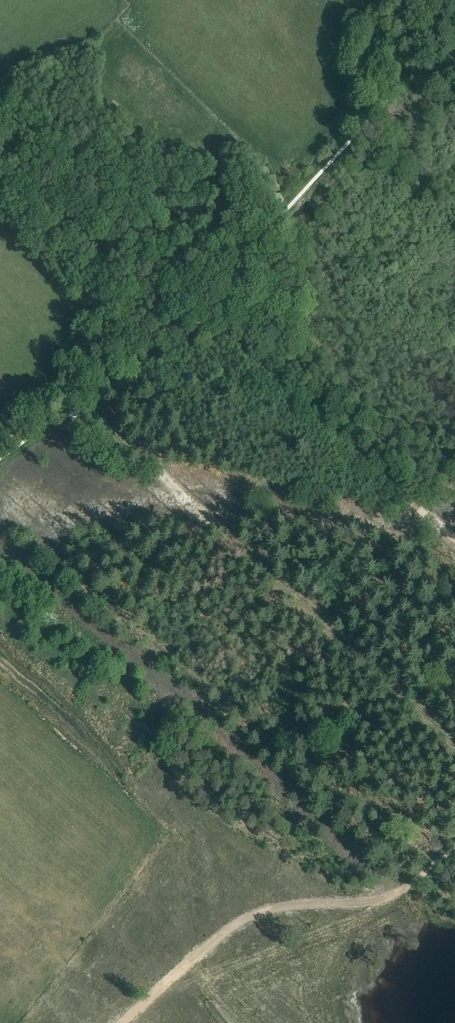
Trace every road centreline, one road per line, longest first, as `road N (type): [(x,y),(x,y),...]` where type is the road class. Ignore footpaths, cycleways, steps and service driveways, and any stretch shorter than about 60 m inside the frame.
road 1 (track): [(454,847),(384,899),(283,907),(235,924),(124,1022)]
road 2 (track): [(223,330),(454,542)]
road 3 (track): [(0,447),(74,396),(136,335),(200,307)]
road 4 (track): [(200,307),(171,265),(172,242),(214,171)]

